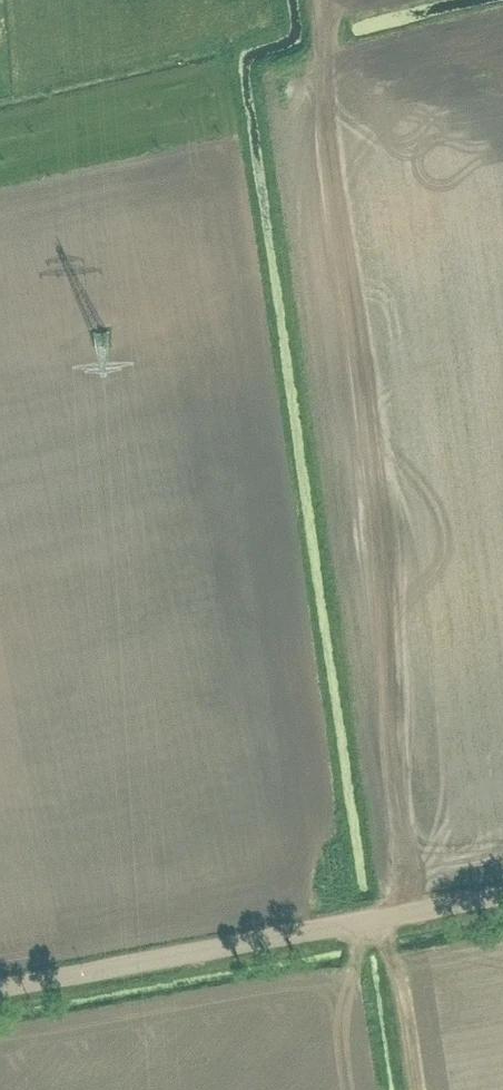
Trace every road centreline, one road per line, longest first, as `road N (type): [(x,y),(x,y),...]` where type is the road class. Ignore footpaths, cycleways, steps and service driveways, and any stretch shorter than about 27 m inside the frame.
road 1 (unclassified): [(0,986),(502,893)]

